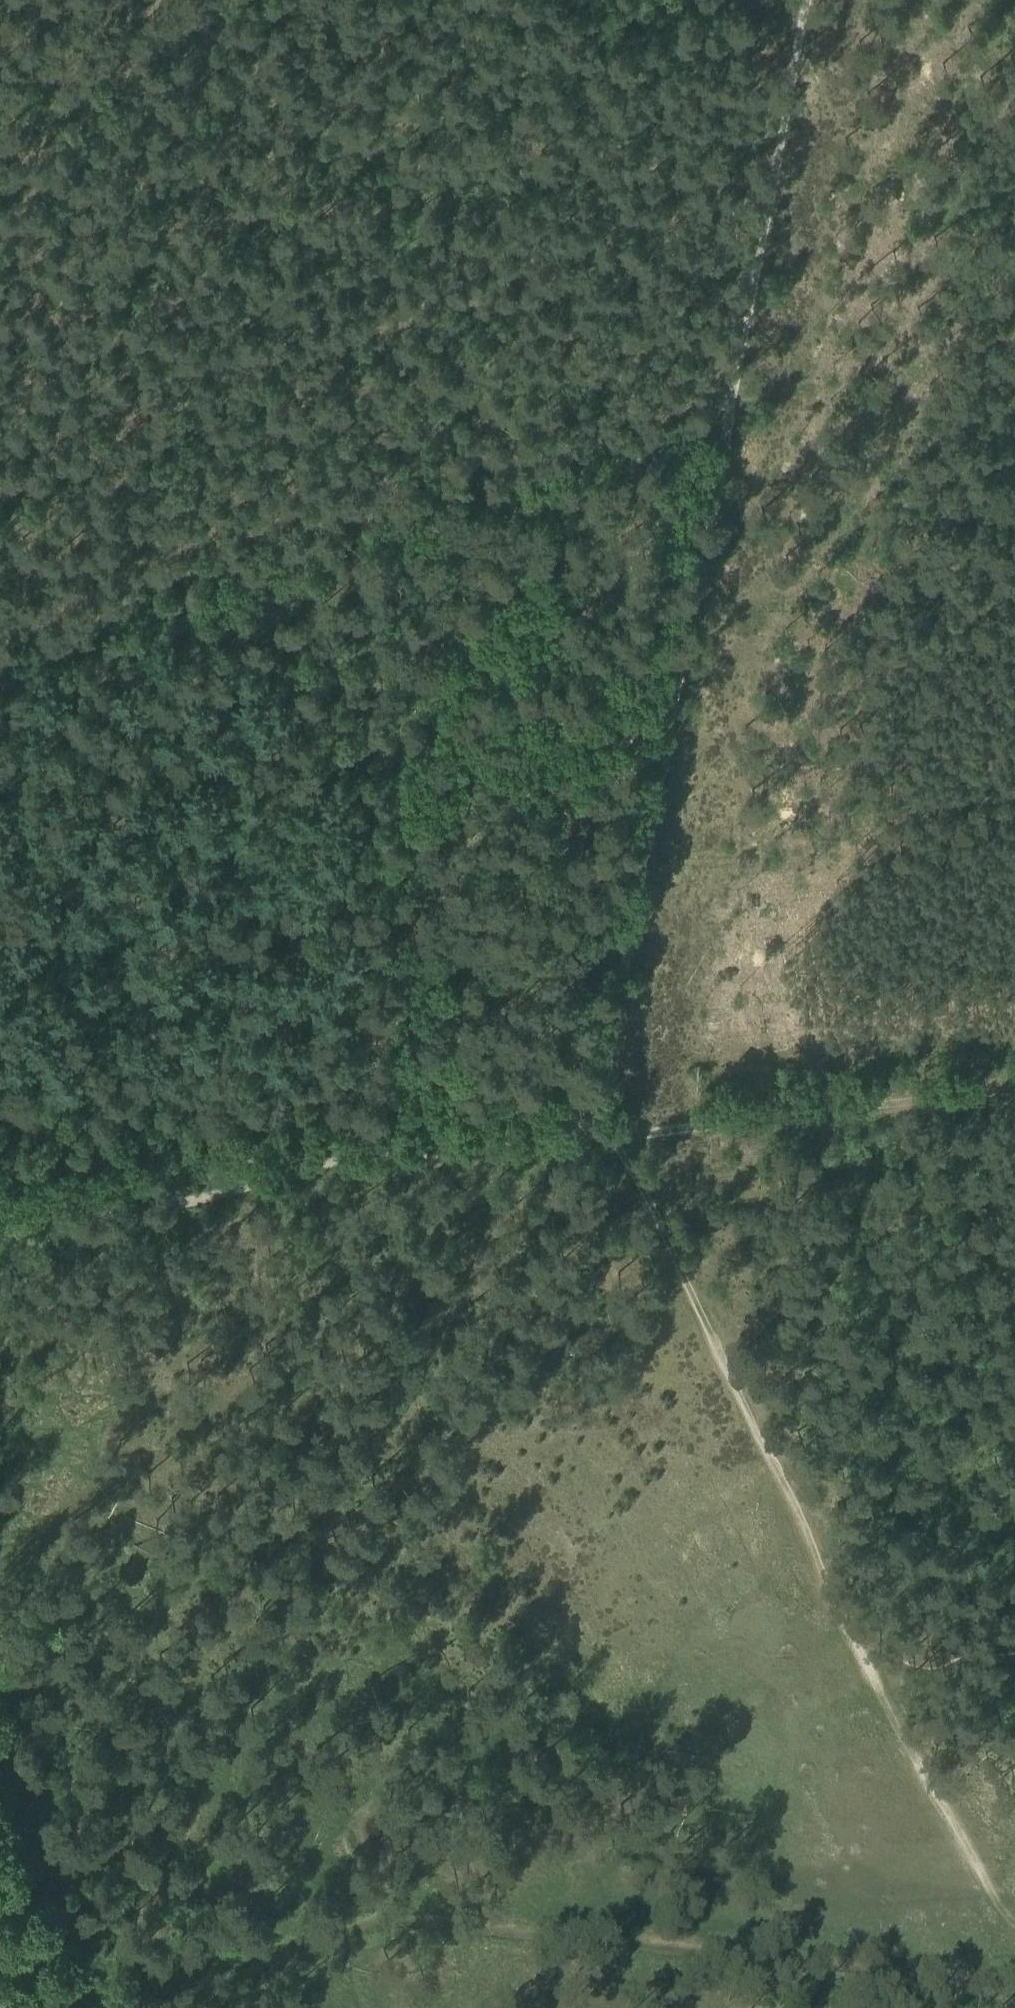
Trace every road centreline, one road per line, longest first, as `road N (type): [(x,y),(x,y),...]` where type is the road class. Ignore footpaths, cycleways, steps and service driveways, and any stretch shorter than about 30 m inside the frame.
road 1 (track): [(608,1135),(597,1082),(808,0)]
road 2 (track): [(0,1222),(124,1212),(322,1152),(608,1135)]
road 3 (track): [(608,1135),(630,1158),(671,1237),(835,1594)]
road 4 (track): [(608,1135),(1014,1092)]
road 5 (track): [(961,1840),(859,1658),(835,1594)]

